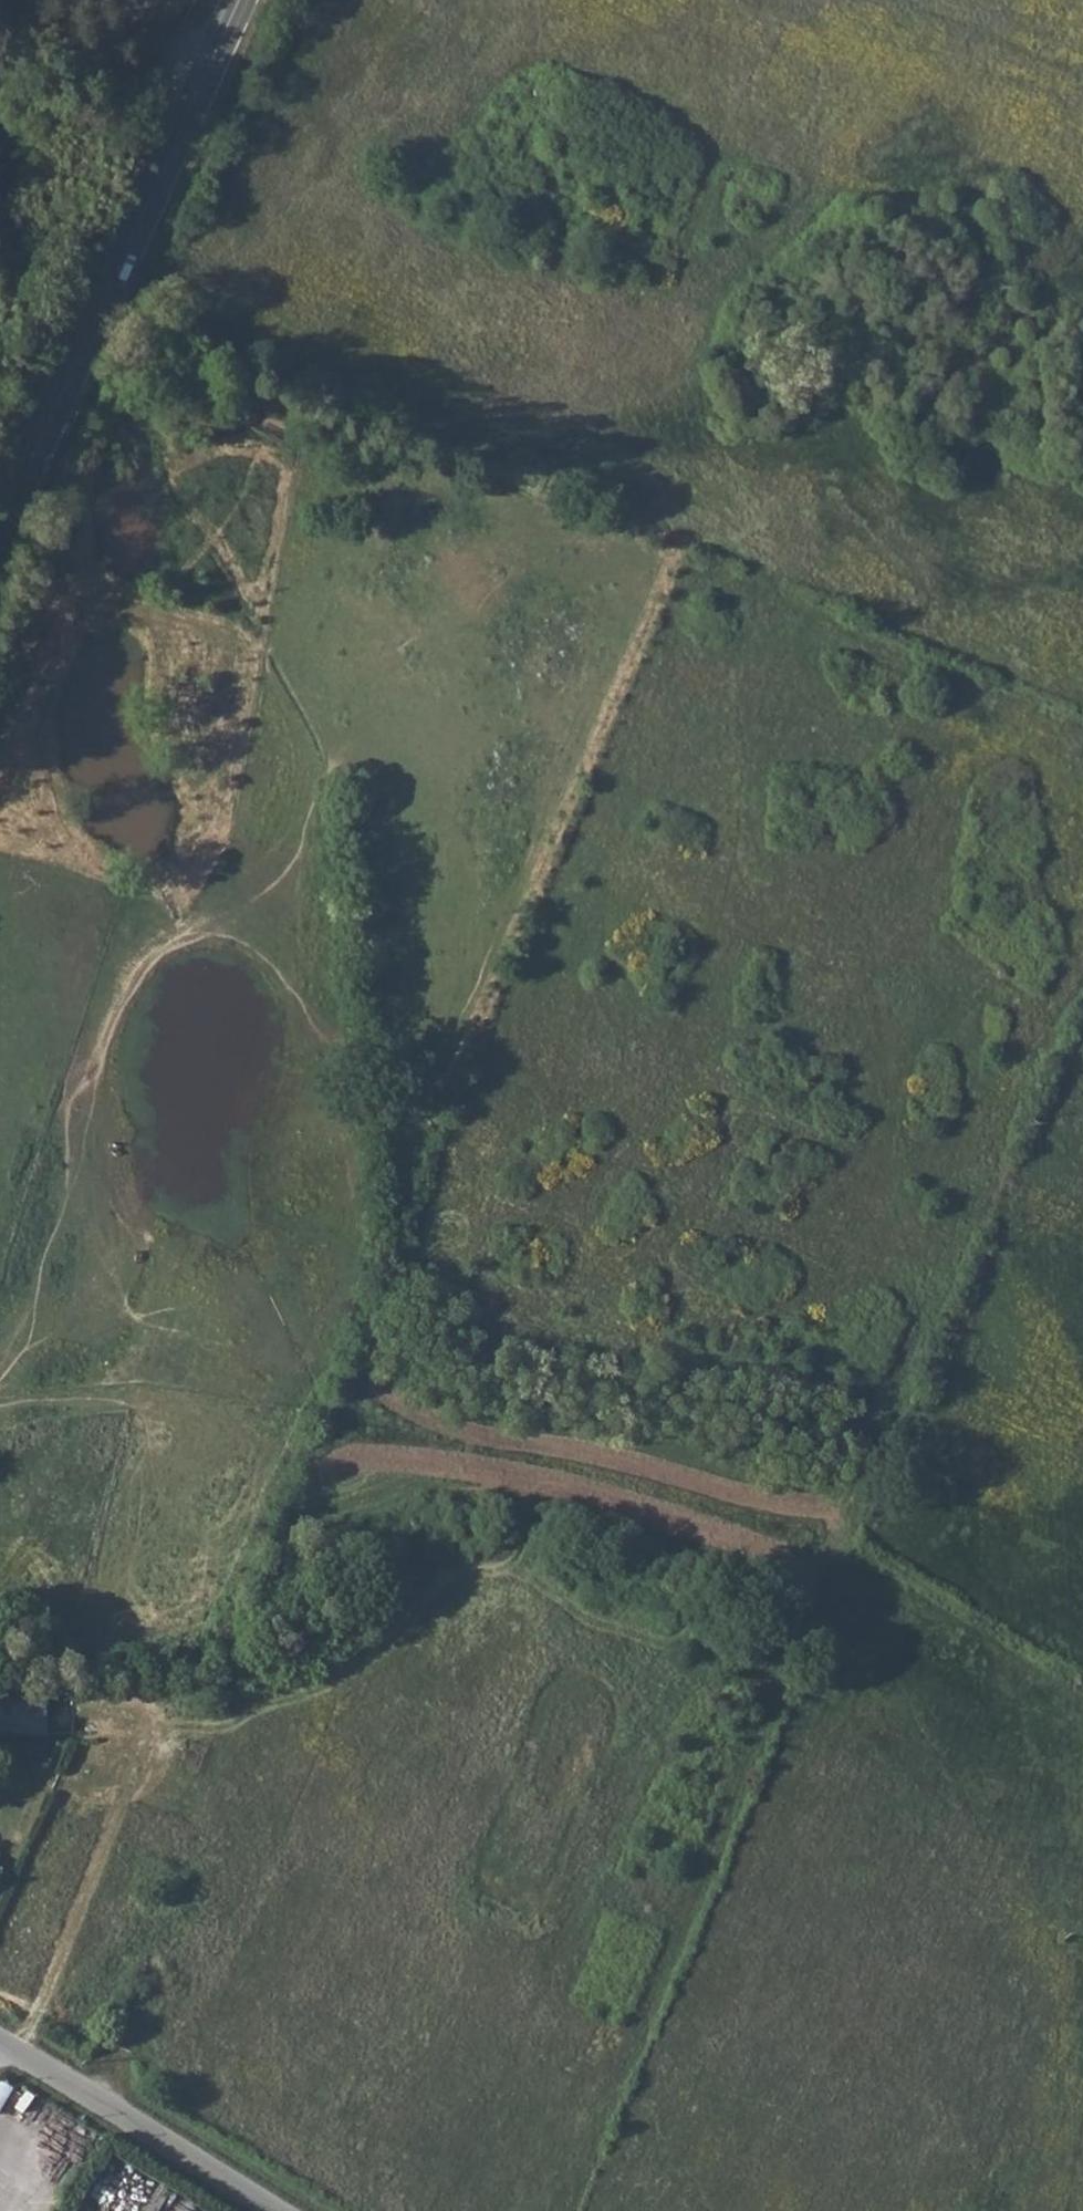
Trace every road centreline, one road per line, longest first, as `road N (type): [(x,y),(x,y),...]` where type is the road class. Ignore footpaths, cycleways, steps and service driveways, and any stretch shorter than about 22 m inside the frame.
road 1 (primary): [(244,0),(0,536)]
road 2 (unclassified): [(0,2041),(272,2210)]

